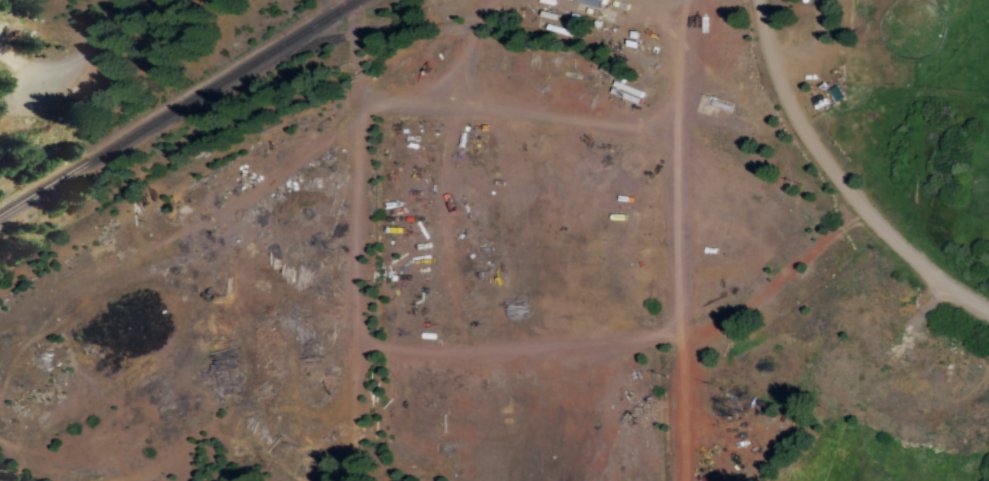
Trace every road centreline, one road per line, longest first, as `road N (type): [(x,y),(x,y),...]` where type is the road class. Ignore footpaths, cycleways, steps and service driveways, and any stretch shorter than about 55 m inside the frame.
road 1 (residential): [(360,480),(353,2)]
road 2 (residential): [(988,307),(909,250),(820,149),(780,77),(761,0)]

